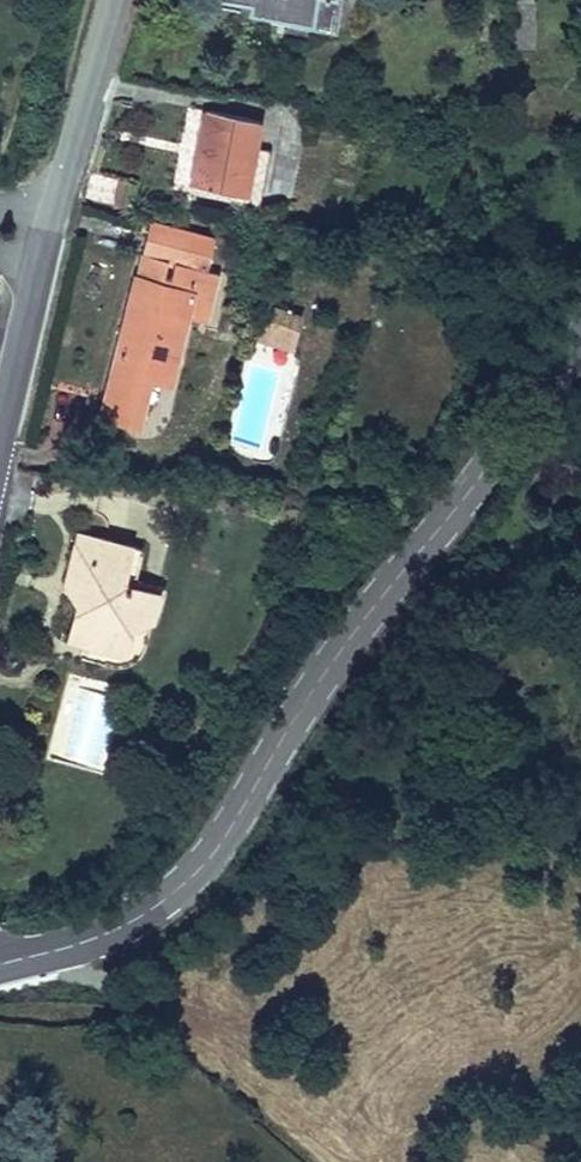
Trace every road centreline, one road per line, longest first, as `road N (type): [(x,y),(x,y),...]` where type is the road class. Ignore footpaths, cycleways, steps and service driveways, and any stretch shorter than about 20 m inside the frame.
road 1 (tertiary): [(580,331),(338,652),(210,858),(116,930),(0,965)]
road 2 (tertiary): [(116,0),(55,214)]
road 3 (tertiary): [(40,274),(0,430)]

